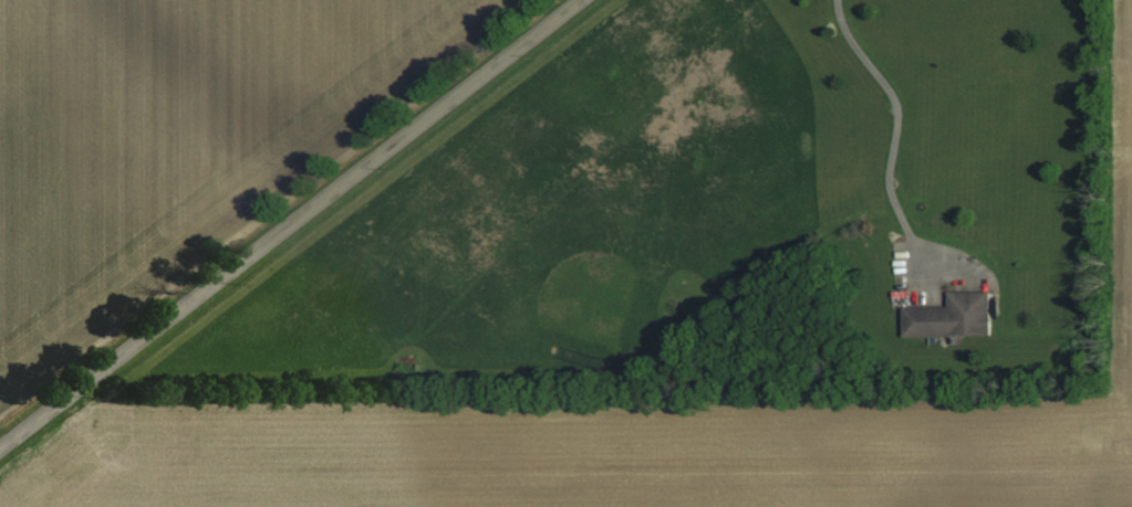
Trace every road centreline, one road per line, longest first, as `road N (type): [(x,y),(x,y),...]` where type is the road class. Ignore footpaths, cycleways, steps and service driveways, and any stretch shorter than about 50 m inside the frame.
road 1 (residential): [(0,446),(578,0)]

